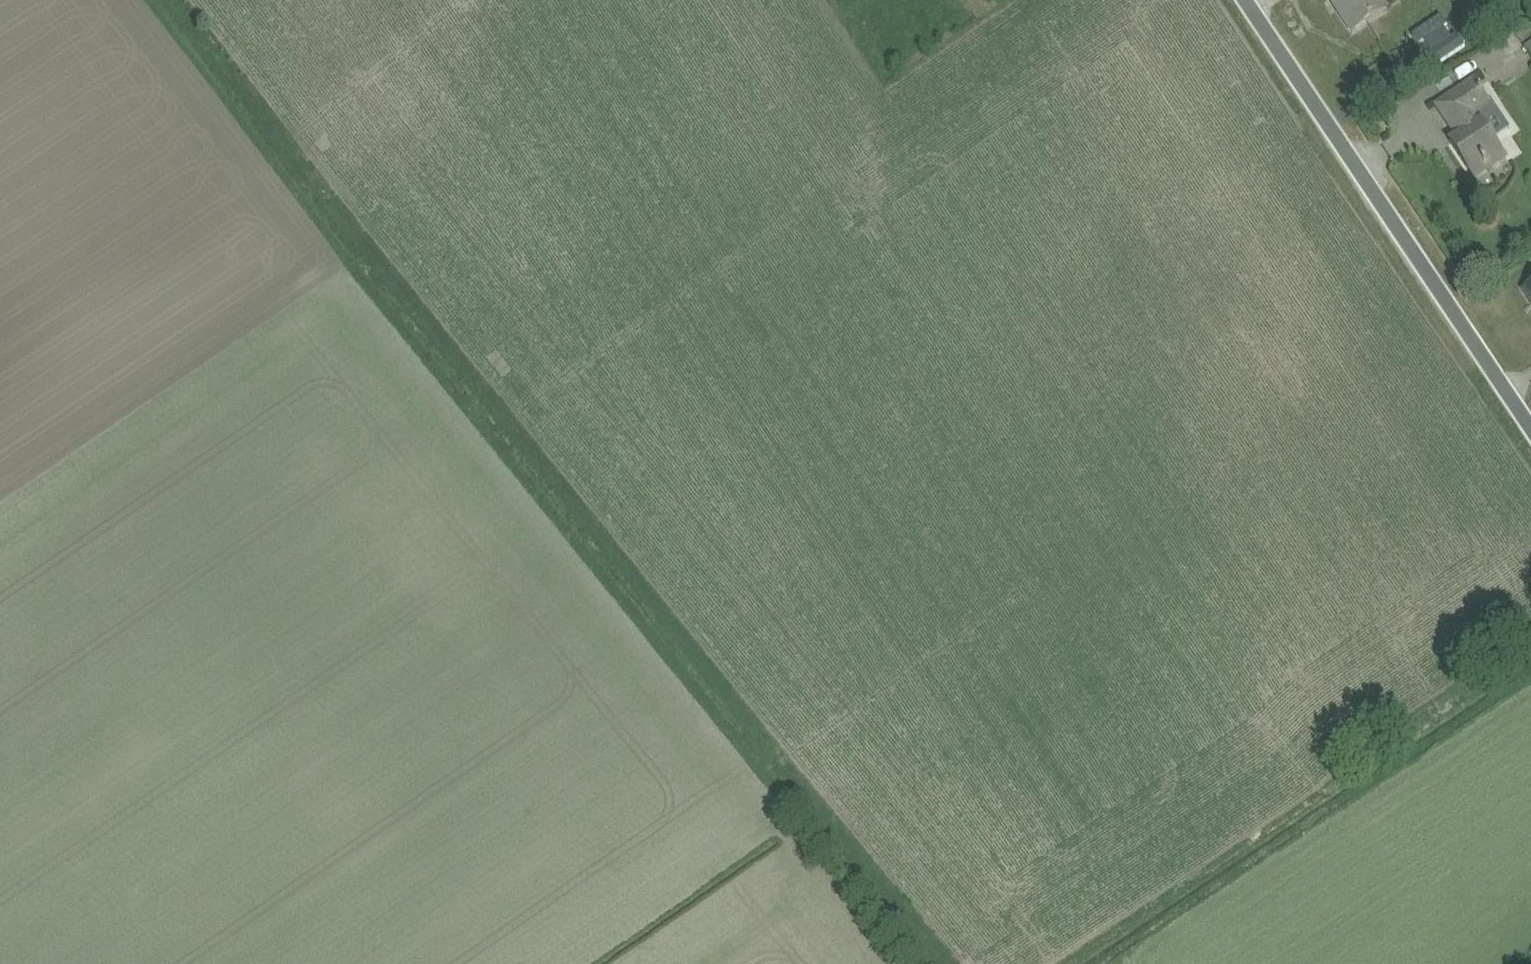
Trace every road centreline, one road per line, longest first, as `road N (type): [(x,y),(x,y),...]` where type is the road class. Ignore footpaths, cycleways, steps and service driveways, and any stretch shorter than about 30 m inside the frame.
road 1 (unclassified): [(1530,427),(1248,0)]

